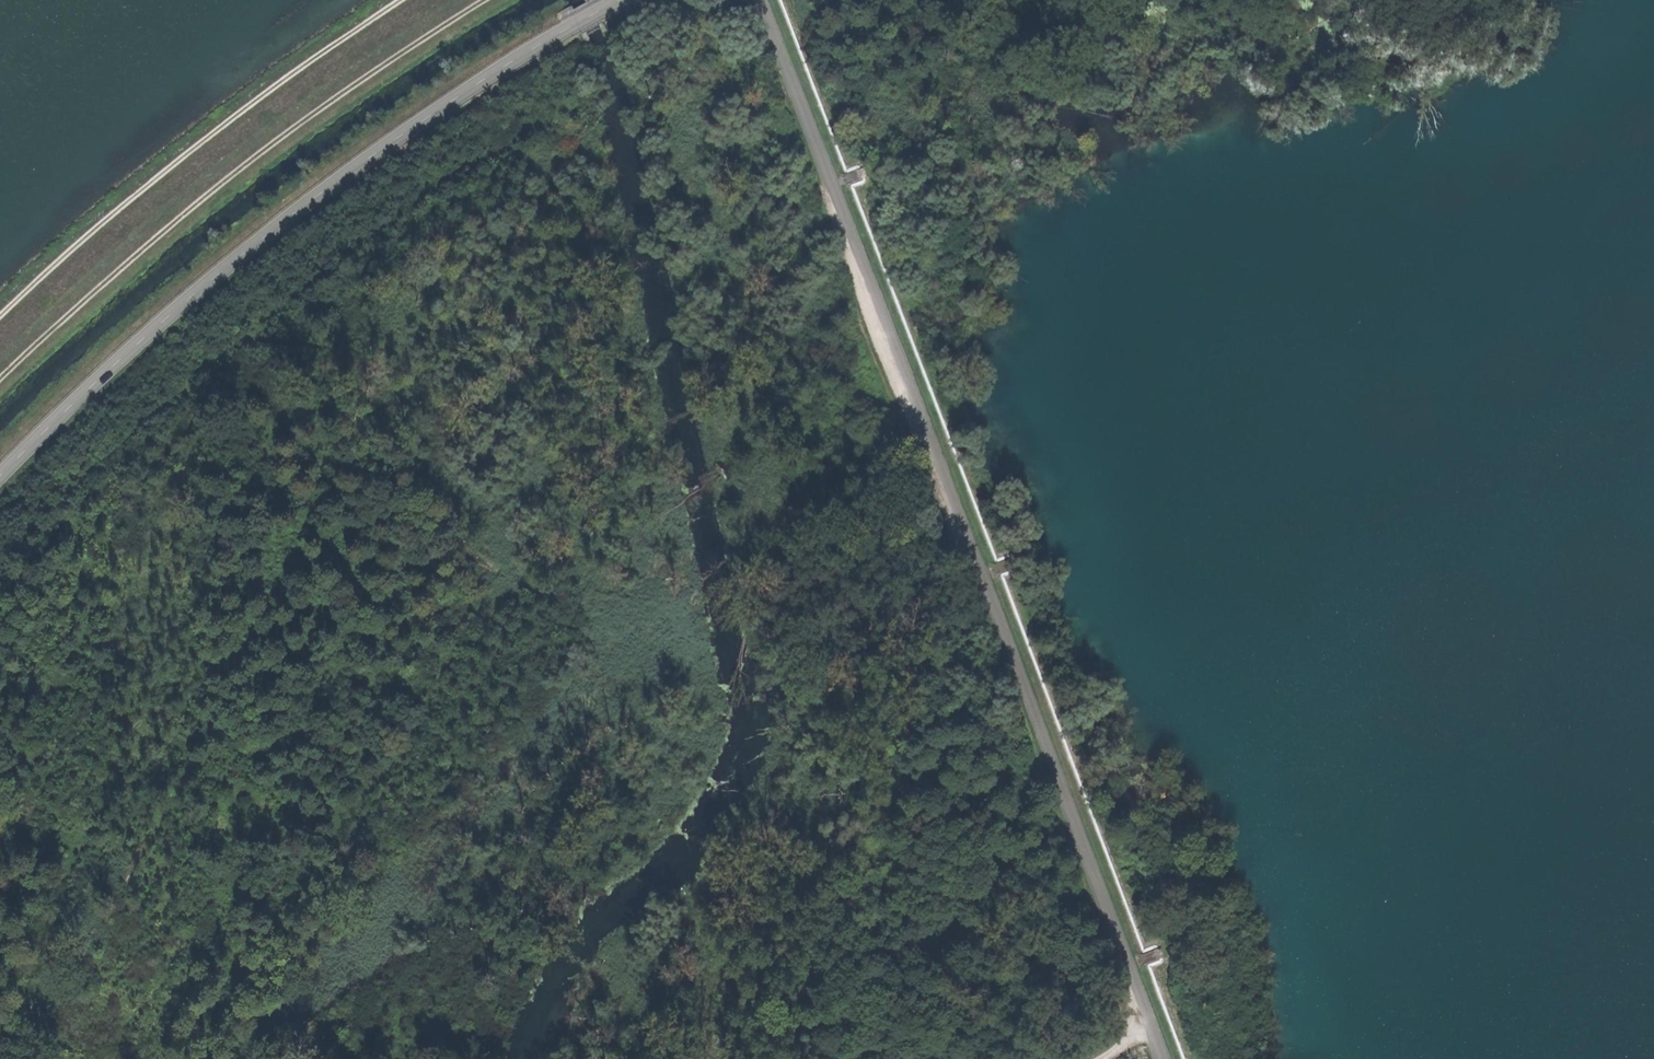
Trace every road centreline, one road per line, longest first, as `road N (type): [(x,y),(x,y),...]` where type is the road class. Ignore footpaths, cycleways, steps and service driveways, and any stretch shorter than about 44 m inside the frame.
road 1 (tertiary): [(604,0),(394,128),(221,263),(0,473)]
road 2 (track): [(487,0),(219,182),(0,379)]
road 3 (track): [(399,0),(128,201),(0,322)]

